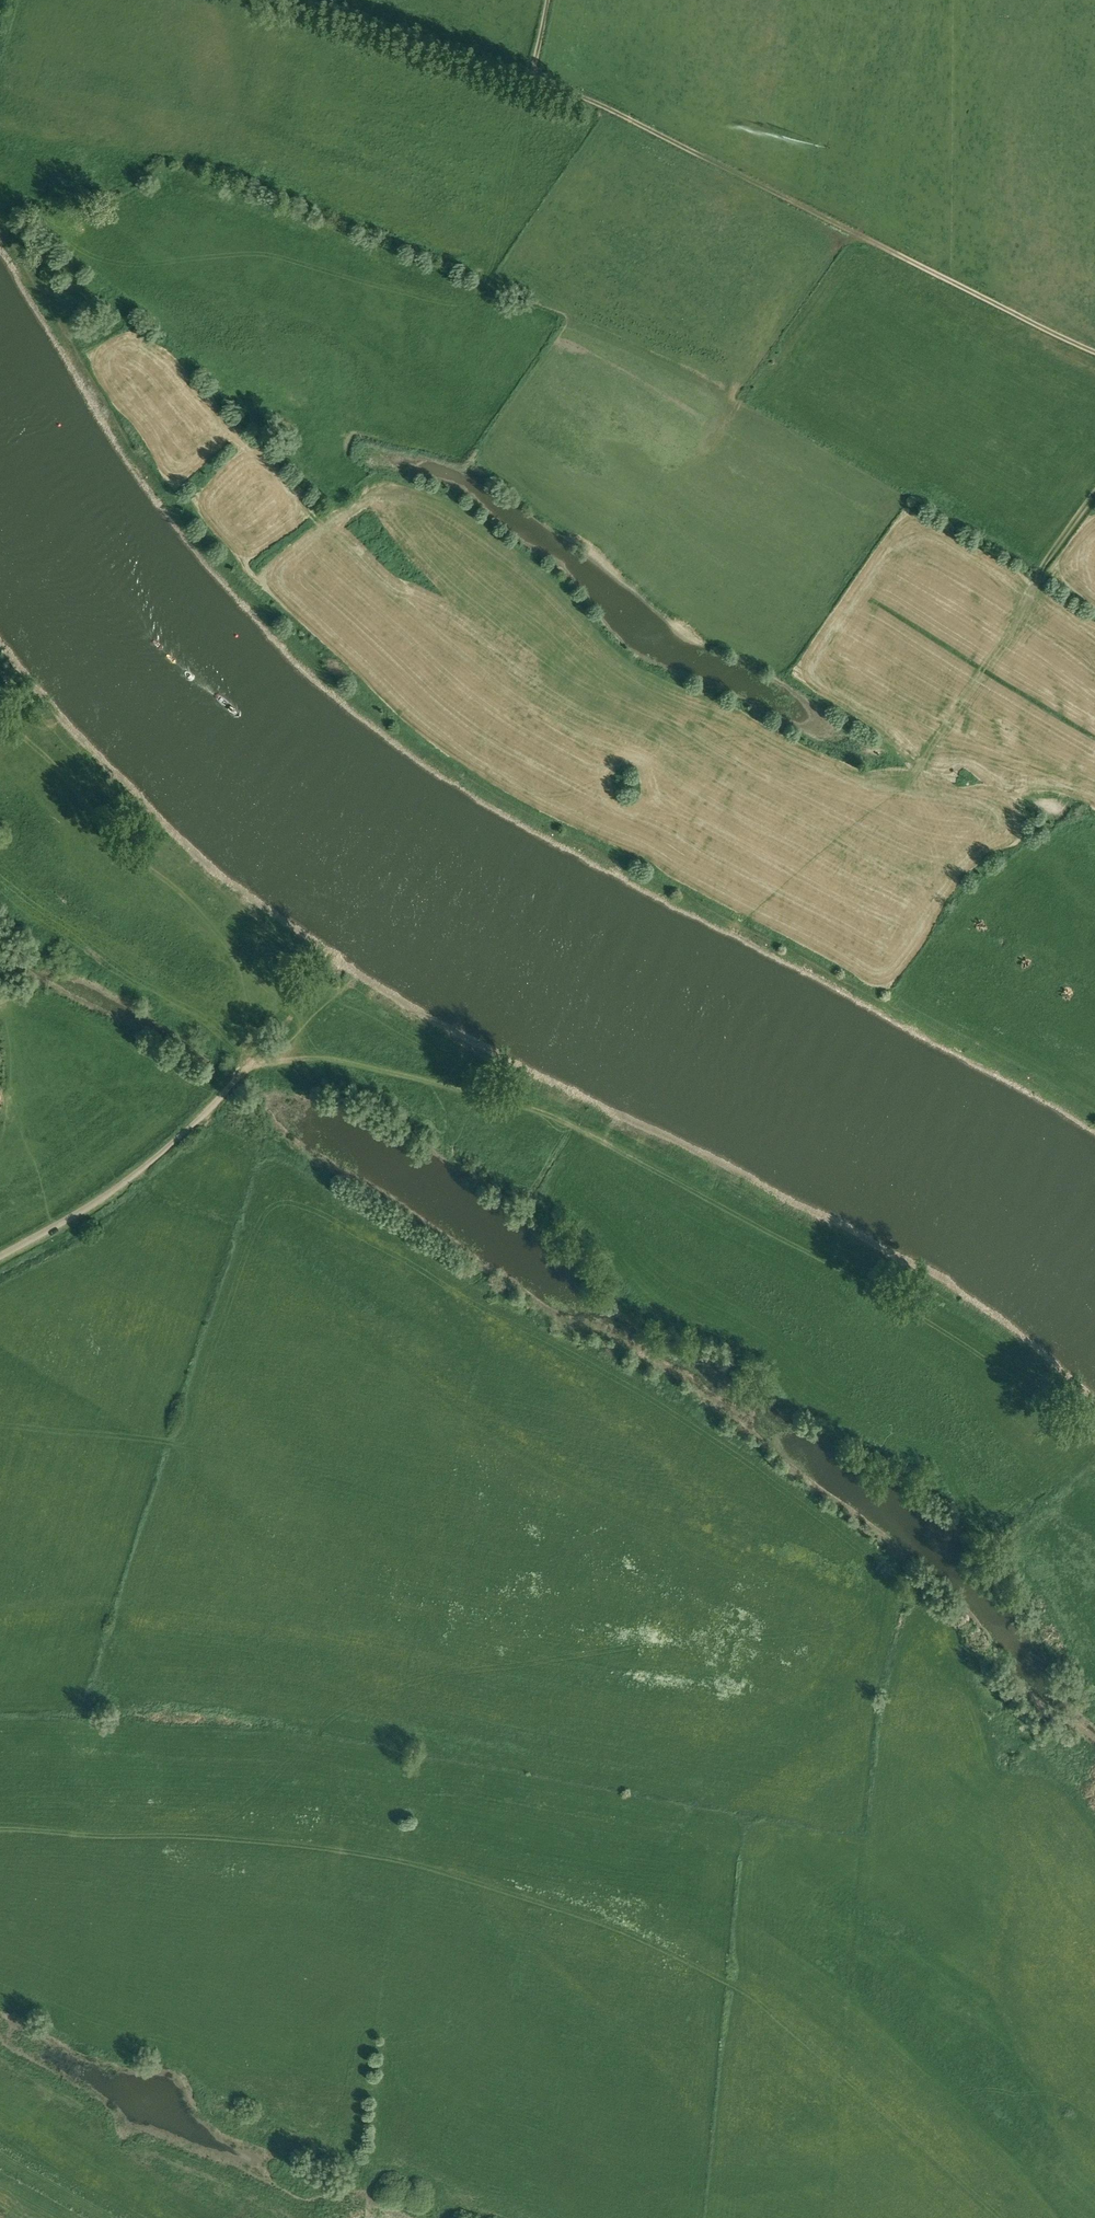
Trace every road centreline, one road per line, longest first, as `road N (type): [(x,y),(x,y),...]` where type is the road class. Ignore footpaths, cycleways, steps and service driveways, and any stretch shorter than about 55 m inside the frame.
road 1 (track): [(1094,348),(539,77),(547,0)]
road 2 (track): [(0,1259),(136,1173),(196,1123)]

